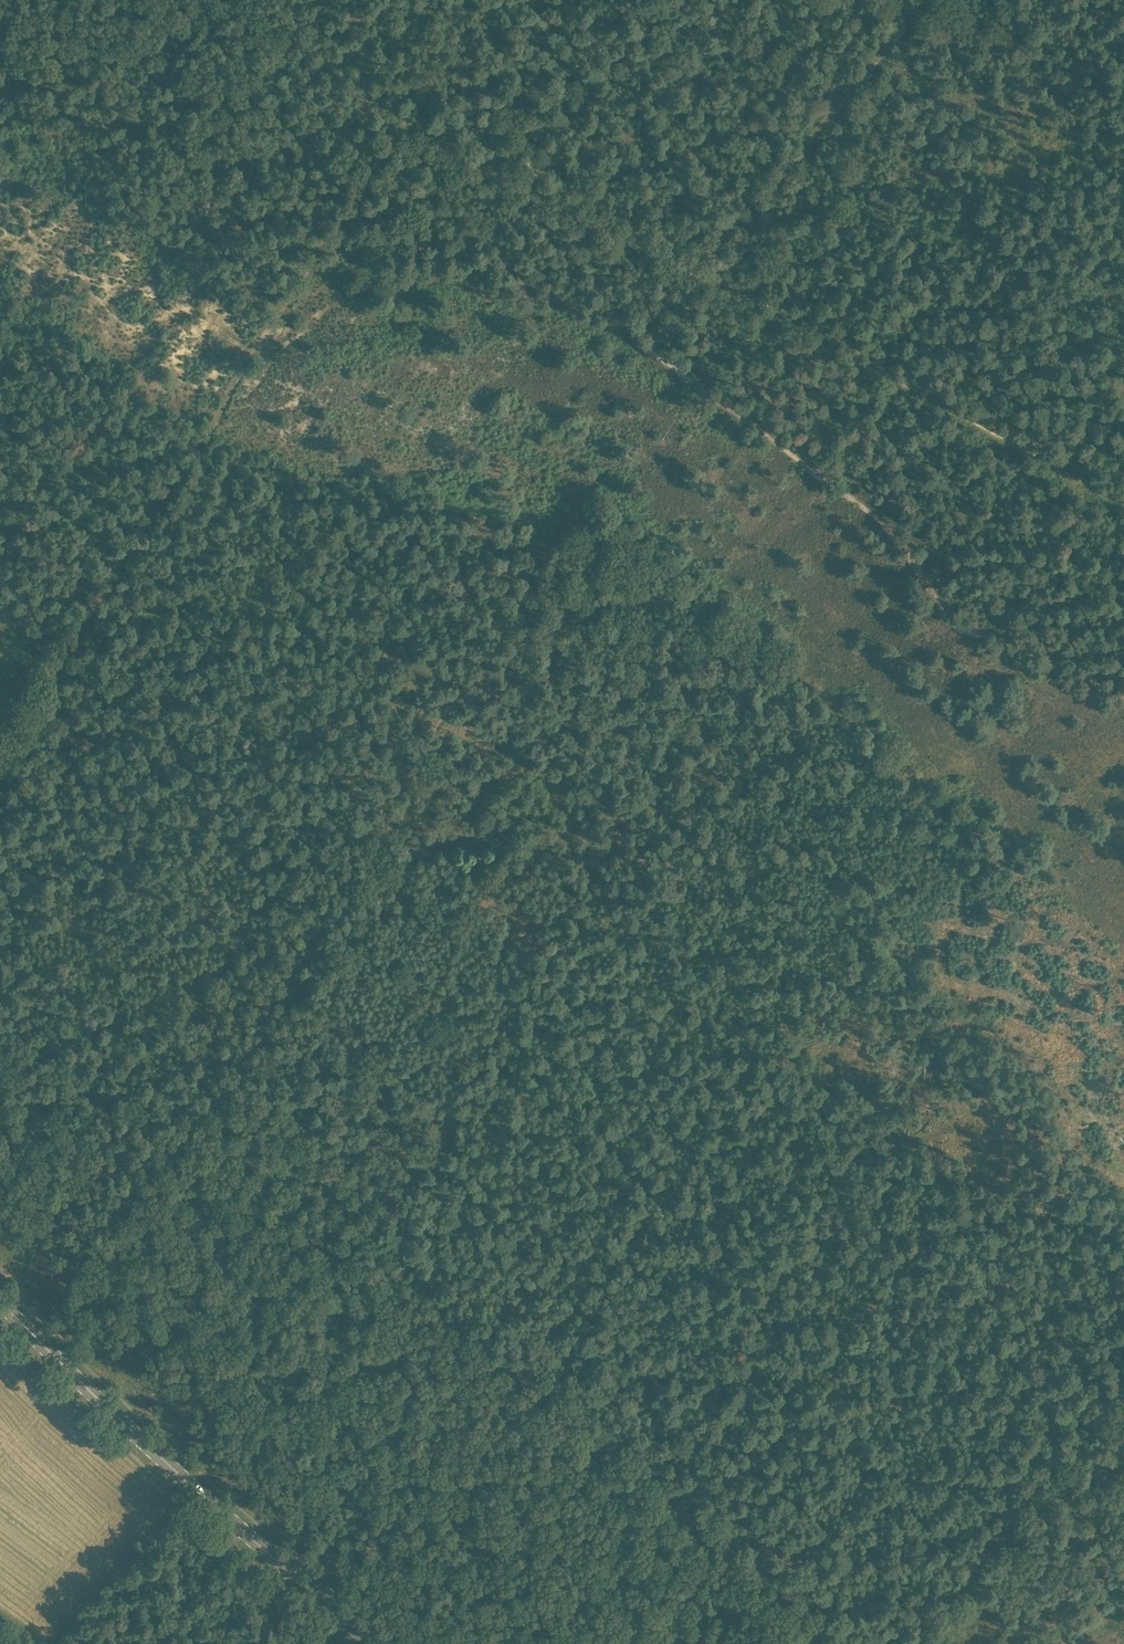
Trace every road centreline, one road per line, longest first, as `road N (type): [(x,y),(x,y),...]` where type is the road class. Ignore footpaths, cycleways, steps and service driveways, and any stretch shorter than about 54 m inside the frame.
road 1 (track): [(0,747),(201,444),(264,333),(310,282),(419,122)]
road 2 (primary): [(374,1643),(178,1473),(0,1298)]
road 3 (track): [(698,269),(1123,490)]
road 4 (track): [(898,1643),(1123,1382)]
road 5 (track): [(900,20),(698,269)]
road 6 (track): [(419,122),(698,269)]
road 7 (track): [(496,0),(419,122)]

